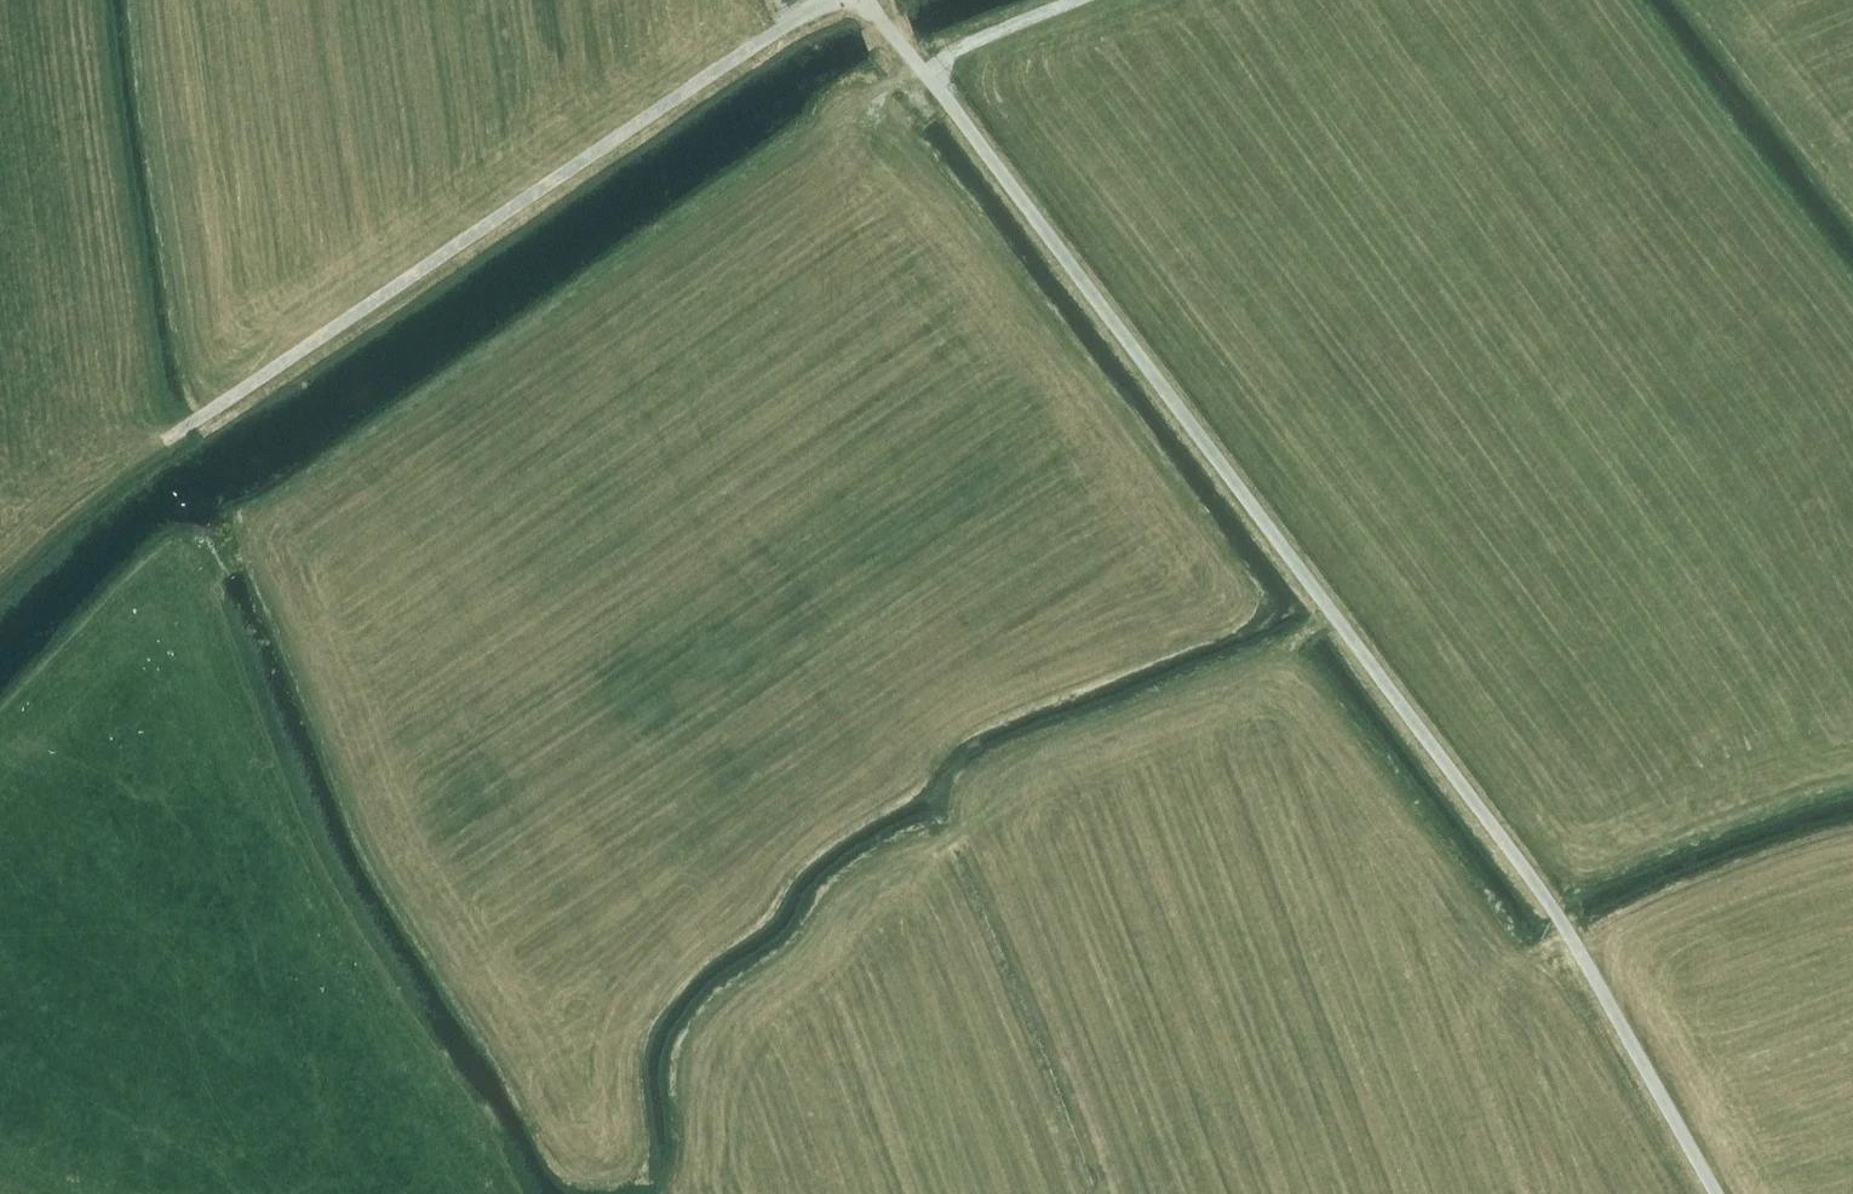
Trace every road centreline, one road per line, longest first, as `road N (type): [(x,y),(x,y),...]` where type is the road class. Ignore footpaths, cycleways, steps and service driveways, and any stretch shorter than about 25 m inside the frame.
road 1 (unclassified): [(1713,1193),(1555,920),(918,74),(1108,0)]
road 2 (track): [(840,0),(169,438)]

